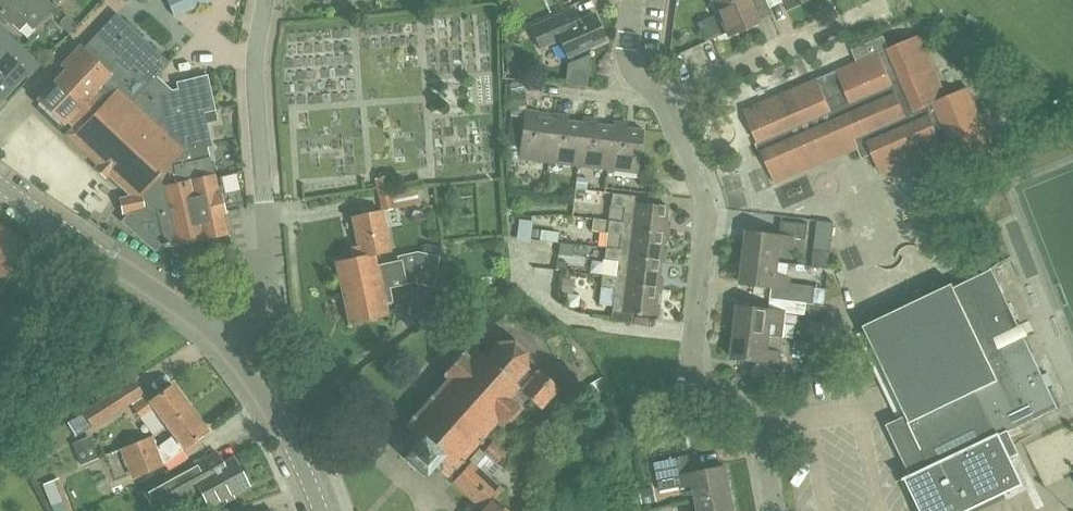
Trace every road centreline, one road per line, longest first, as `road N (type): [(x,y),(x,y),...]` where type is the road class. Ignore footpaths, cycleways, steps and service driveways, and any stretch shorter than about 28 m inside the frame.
road 1 (residential): [(777,510),(761,431),(694,368),(705,220),(700,188),(659,100)]
road 2 (residential): [(230,353),(253,335),(268,308),(256,87),(265,0)]
road 3 (tertiary): [(230,353),(0,184)]
road 4 (residential): [(857,13),(659,100)]
road 5 (tertiary): [(323,510),(281,422),(230,353)]

